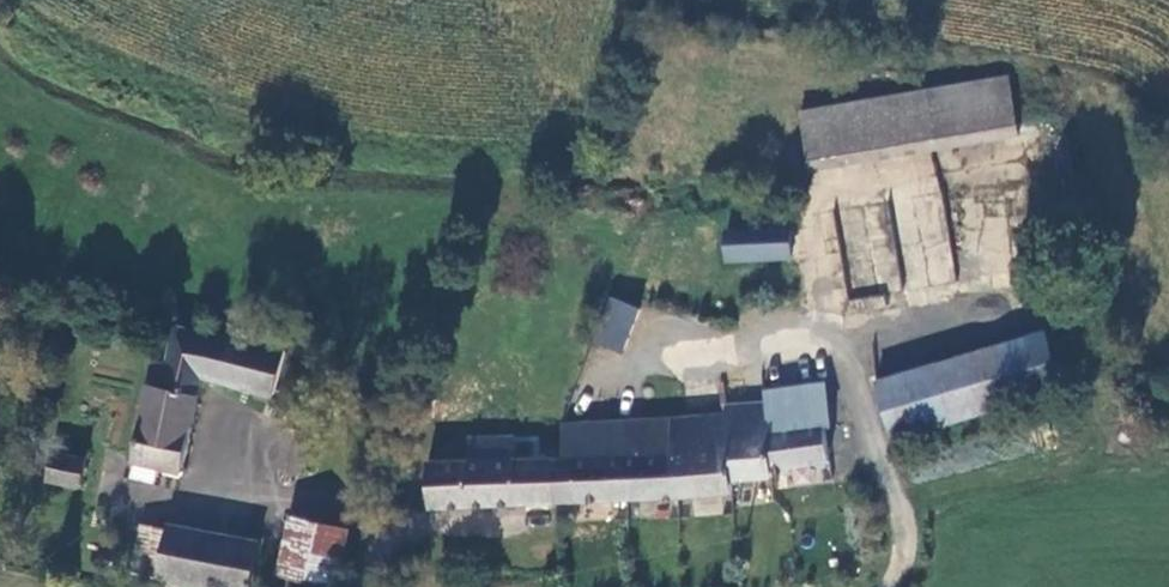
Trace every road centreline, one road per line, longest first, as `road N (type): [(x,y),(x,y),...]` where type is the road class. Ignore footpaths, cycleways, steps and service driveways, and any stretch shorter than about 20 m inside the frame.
road 1 (track): [(1168,461),(893,498)]

